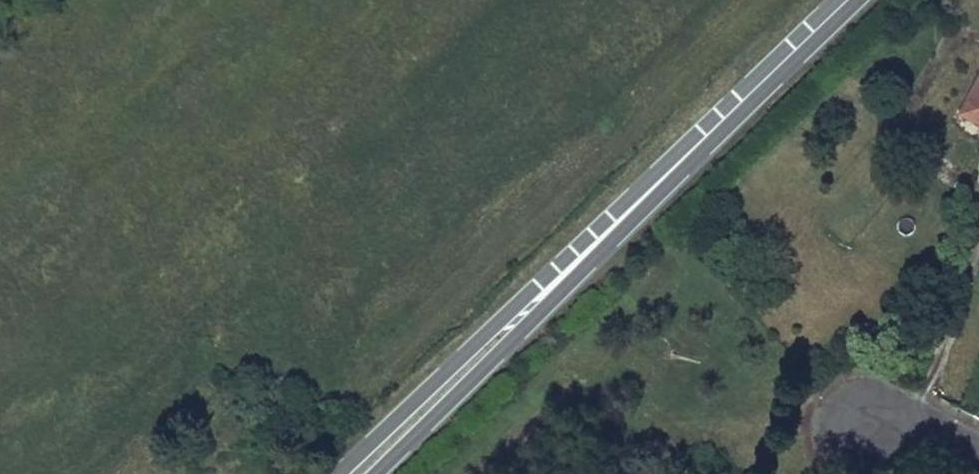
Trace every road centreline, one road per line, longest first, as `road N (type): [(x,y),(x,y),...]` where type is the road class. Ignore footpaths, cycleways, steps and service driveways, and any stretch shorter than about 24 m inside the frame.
road 1 (secondary): [(688,154),(340,473)]
road 2 (secondary): [(374,473),(688,154)]
road 3 (secondary): [(688,154),(848,0)]
road 4 (residential): [(978,446),(923,416),(886,408),(856,420)]

